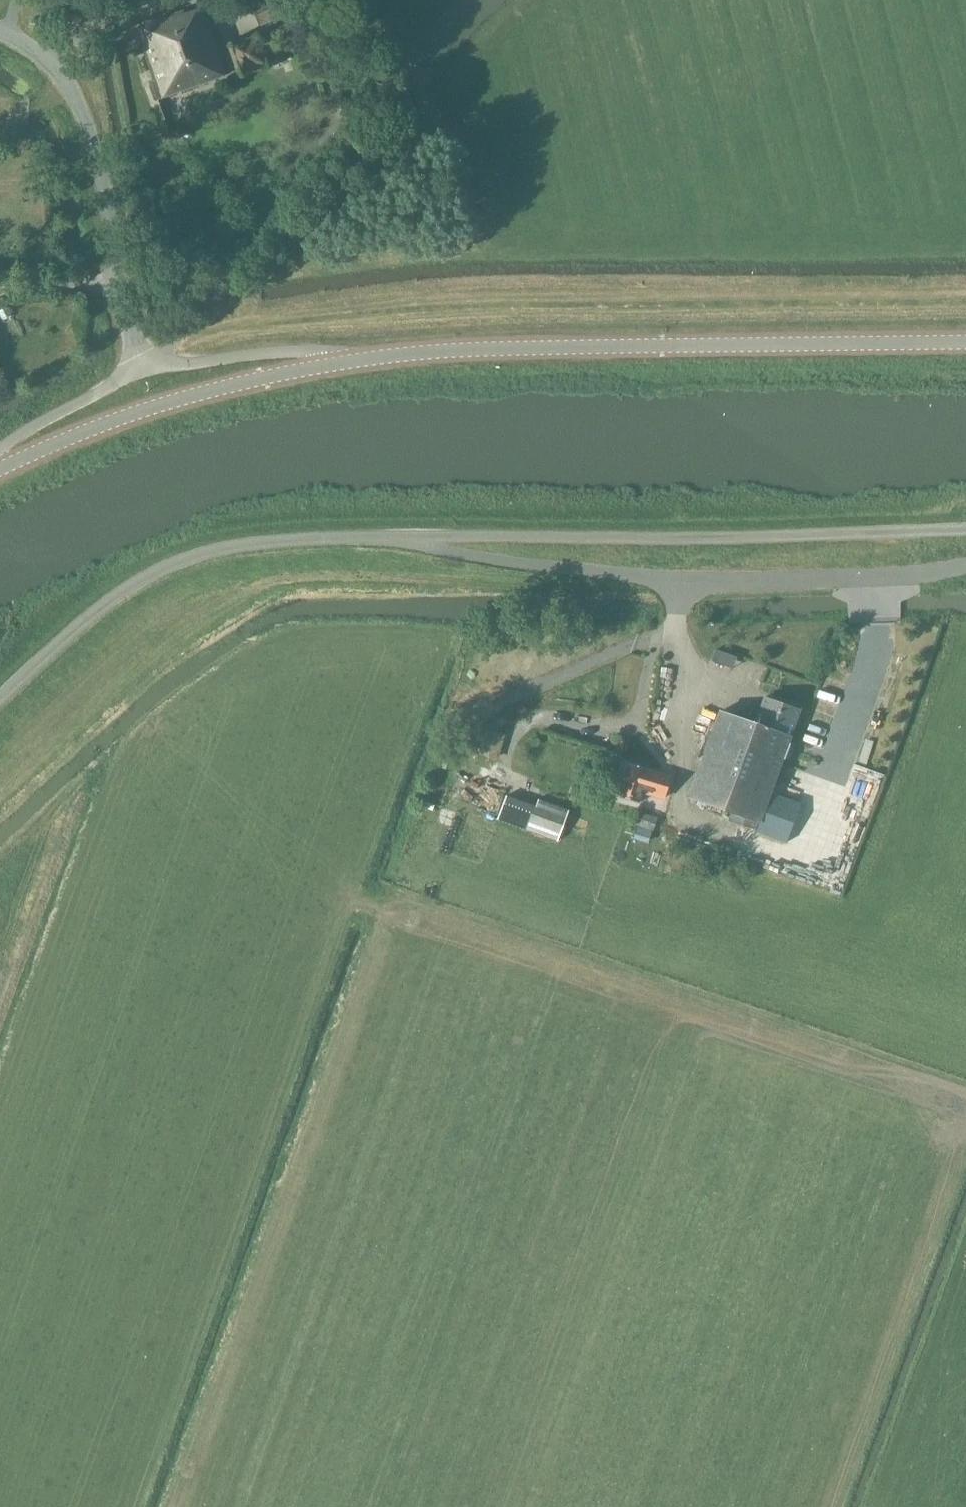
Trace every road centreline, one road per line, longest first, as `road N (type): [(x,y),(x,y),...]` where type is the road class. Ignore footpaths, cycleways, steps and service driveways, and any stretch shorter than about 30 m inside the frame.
road 1 (unclassified): [(0,697),(110,601),(163,568),(220,550),(375,538),(965,530)]
road 2 (secondary): [(965,345),(455,353),(348,363)]
road 3 (tertiary): [(146,358),(80,103),(62,70),(0,33)]
road 4 (tertiary): [(348,363),(323,355),(146,358)]
road 5 (secondary): [(348,363),(157,406)]
road 6 (tertiary): [(146,358),(0,451)]
road 7 (secondary): [(0,470),(157,406)]

